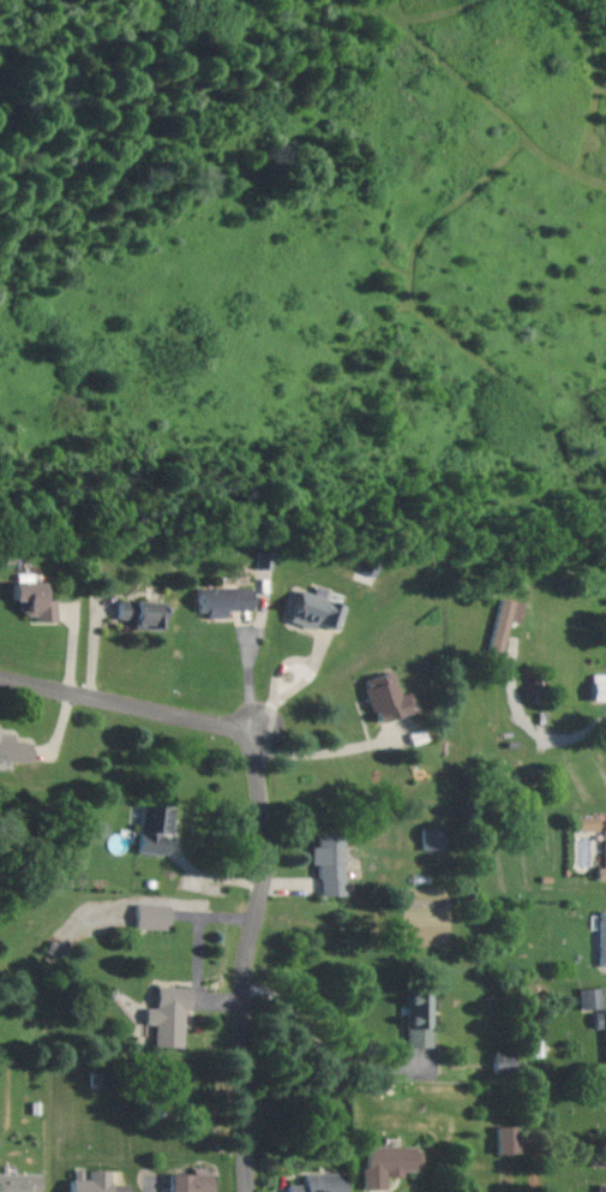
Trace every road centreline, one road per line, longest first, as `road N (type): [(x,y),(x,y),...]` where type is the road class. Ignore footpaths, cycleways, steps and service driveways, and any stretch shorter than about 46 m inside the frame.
road 1 (residential): [(256,727),(248,734),(265,858),(241,981),(247,1191)]
road 2 (residential): [(0,672),(216,715),(248,734)]

